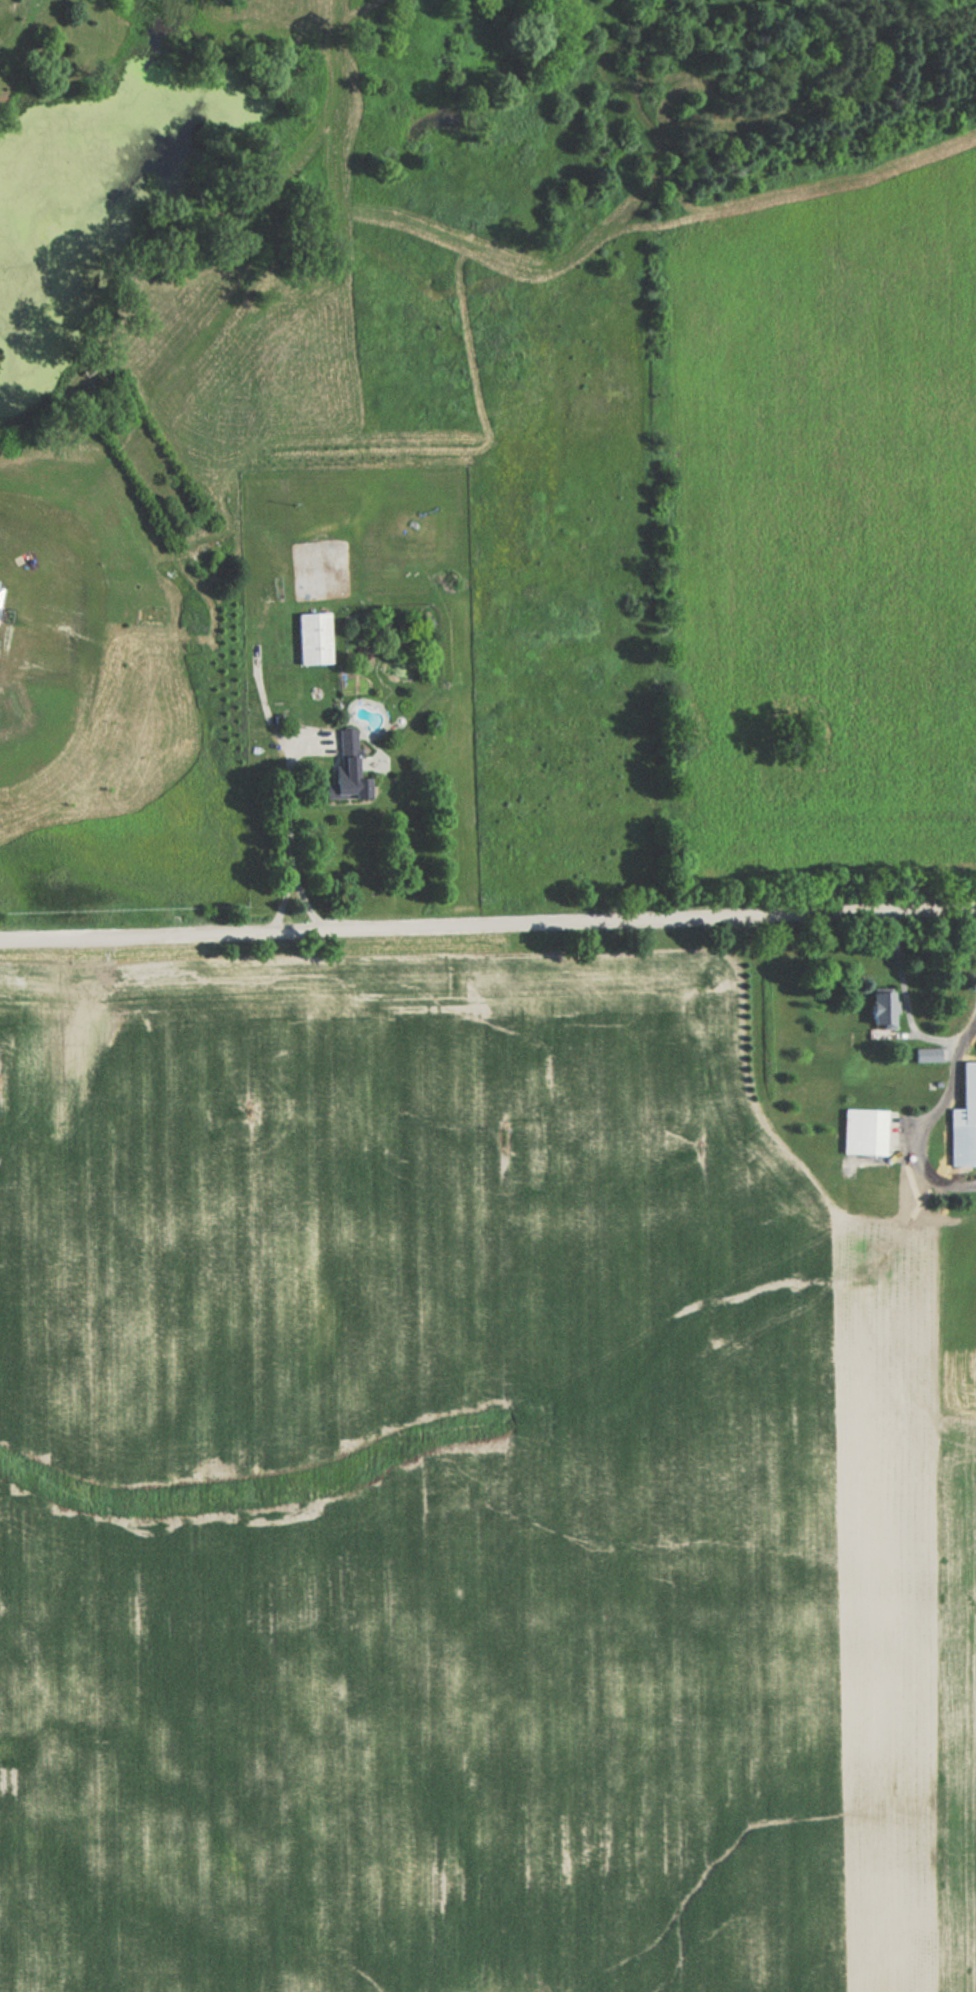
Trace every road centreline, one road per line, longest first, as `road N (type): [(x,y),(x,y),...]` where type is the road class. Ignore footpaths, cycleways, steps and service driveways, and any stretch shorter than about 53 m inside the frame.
road 1 (residential): [(975,908),(0,937)]

